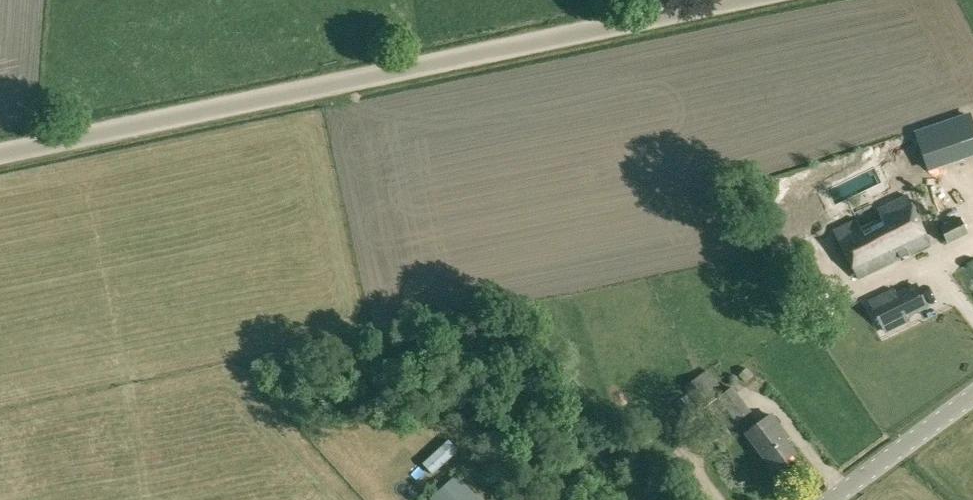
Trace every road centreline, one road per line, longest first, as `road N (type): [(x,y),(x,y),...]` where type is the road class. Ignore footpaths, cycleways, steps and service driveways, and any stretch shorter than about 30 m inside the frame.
road 1 (unclassified): [(729,0),(0,152)]
road 2 (unclassified): [(829,499),(972,397)]

